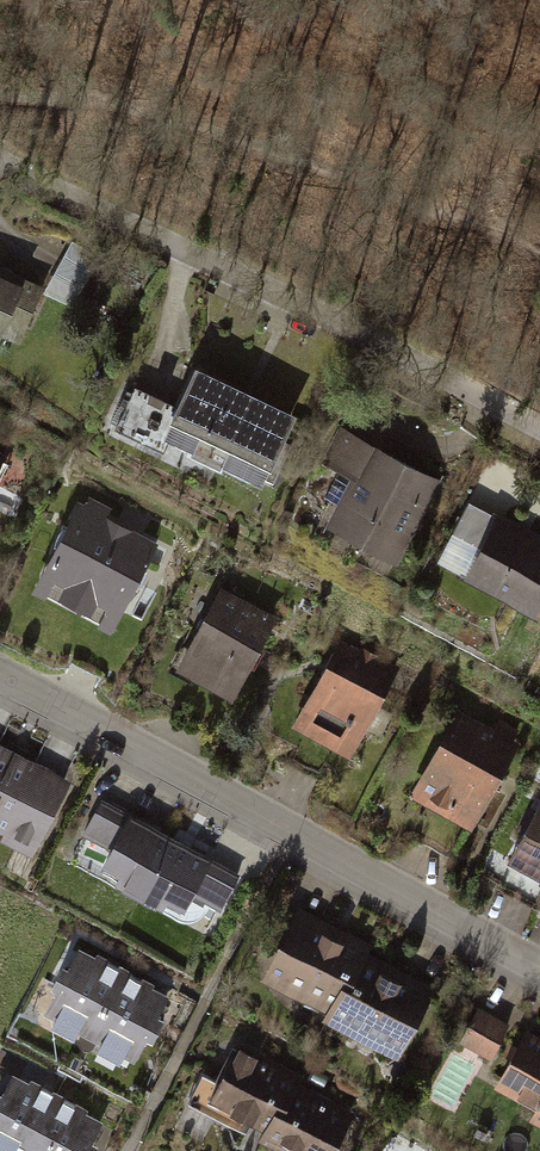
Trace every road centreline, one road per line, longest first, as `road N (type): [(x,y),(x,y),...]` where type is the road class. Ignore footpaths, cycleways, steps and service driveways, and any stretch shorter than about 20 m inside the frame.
road 1 (residential): [(0,683),(539,972)]
road 2 (residential): [(0,159),(539,427)]

